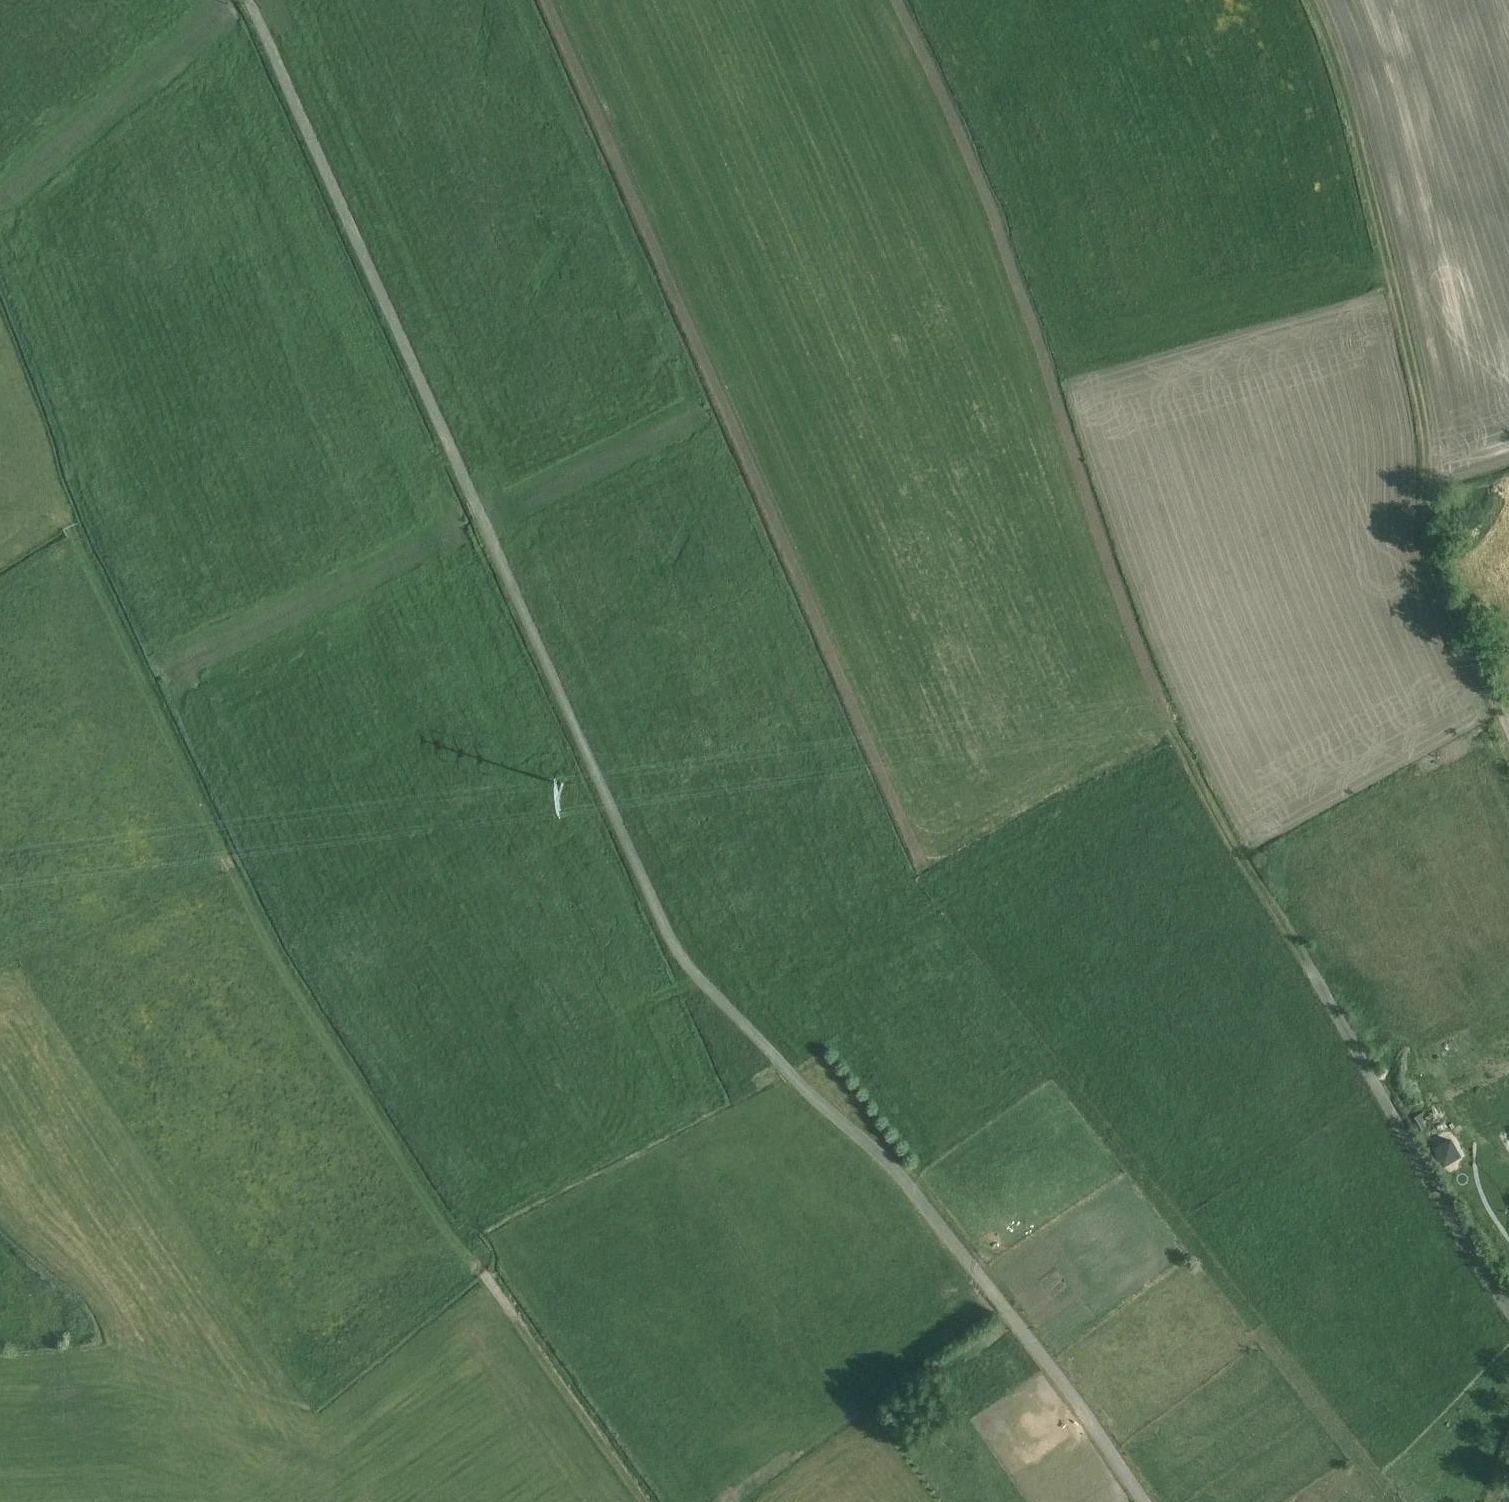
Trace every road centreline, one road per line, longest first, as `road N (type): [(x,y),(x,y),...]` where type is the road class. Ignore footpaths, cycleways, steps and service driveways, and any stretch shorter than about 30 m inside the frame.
road 1 (track): [(1316,0),(1352,107),(1429,442),(1436,557),(1503,716)]
road 2 (track): [(1508,1311),(1179,747)]
road 3 (track): [(648,1501),(483,1274)]

